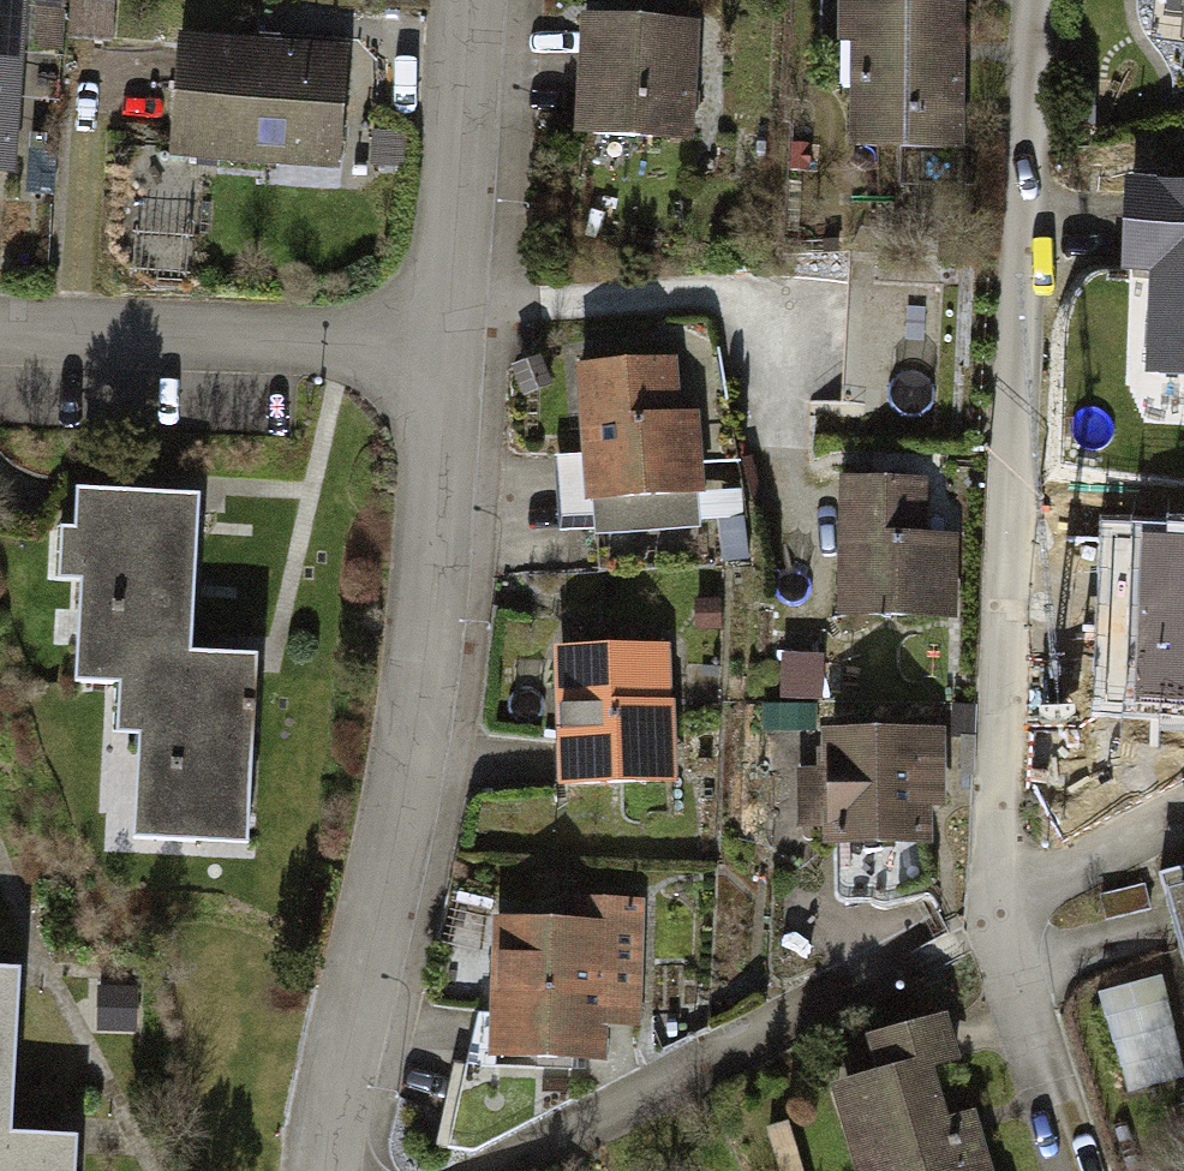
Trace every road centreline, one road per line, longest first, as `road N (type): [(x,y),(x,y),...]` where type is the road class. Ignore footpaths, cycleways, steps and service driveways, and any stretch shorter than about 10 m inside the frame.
road 1 (residential): [(1039,0),(1023,166),(996,915)]
road 2 (residential): [(449,327),(422,671),(320,1170)]
road 3 (residential): [(491,1170),(900,960)]
road 4 (residential): [(449,327),(371,346),(0,332)]
road 5 (residential): [(470,0),(449,327)]
road 6 (residential): [(996,915),(1183,812)]
road 7 (residential): [(1046,1079),(996,915)]

